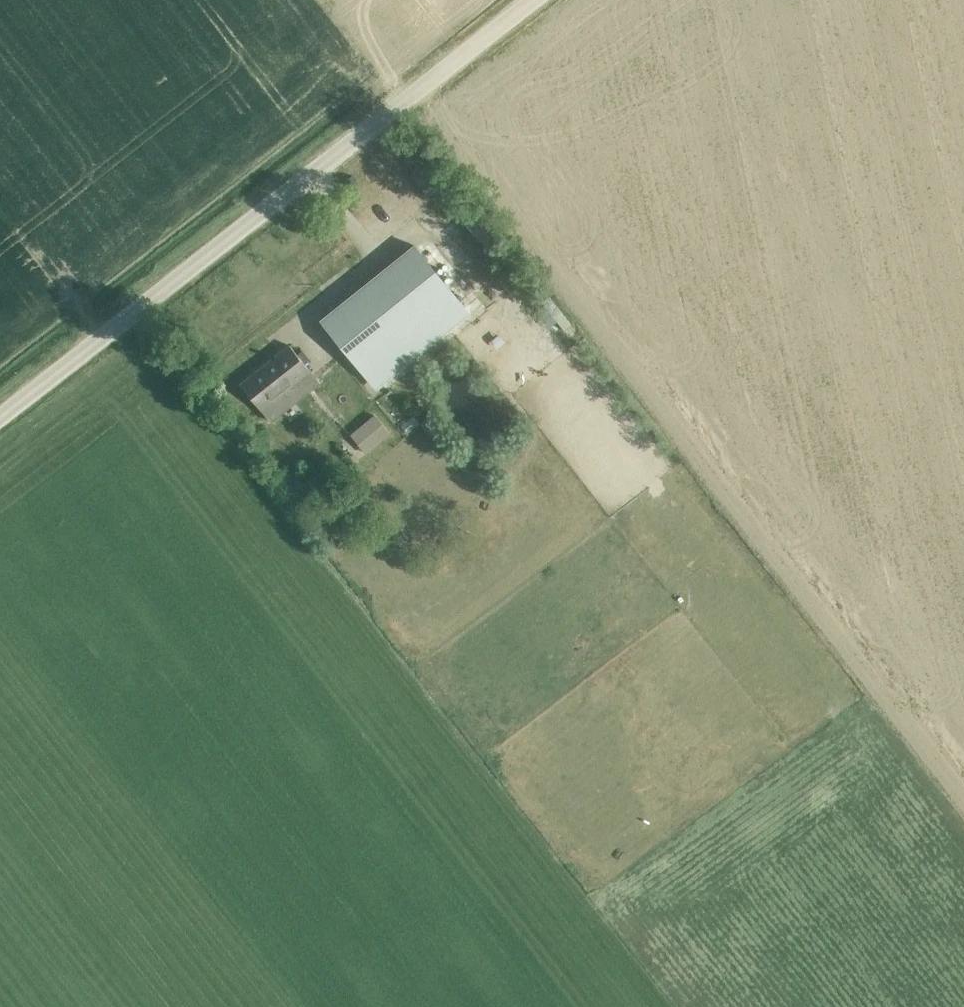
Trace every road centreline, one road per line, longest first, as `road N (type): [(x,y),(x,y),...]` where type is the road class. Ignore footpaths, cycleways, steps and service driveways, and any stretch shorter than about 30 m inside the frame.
road 1 (unclassified): [(0,414),(533,0)]

